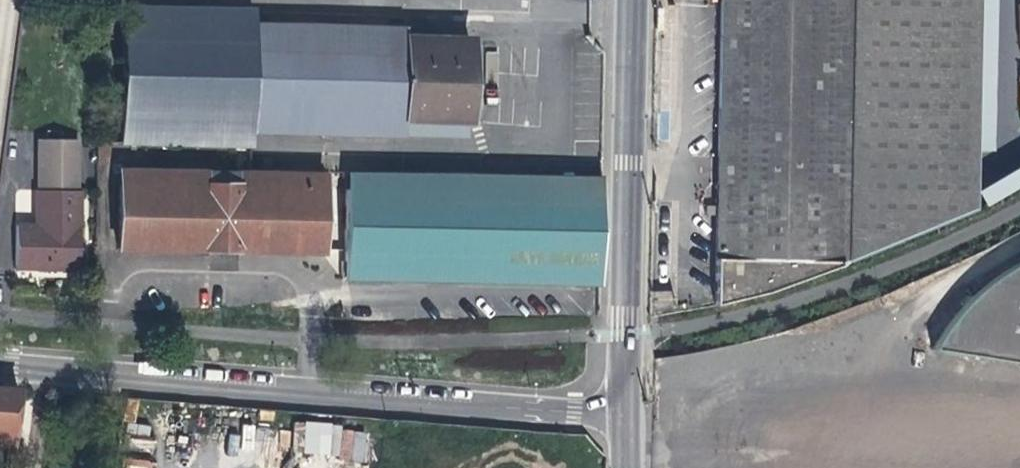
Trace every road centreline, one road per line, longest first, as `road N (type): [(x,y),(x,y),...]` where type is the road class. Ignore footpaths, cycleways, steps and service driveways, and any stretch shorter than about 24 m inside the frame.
road 1 (residential): [(0,367),(627,418)]
road 2 (residential): [(631,0),(627,418)]

